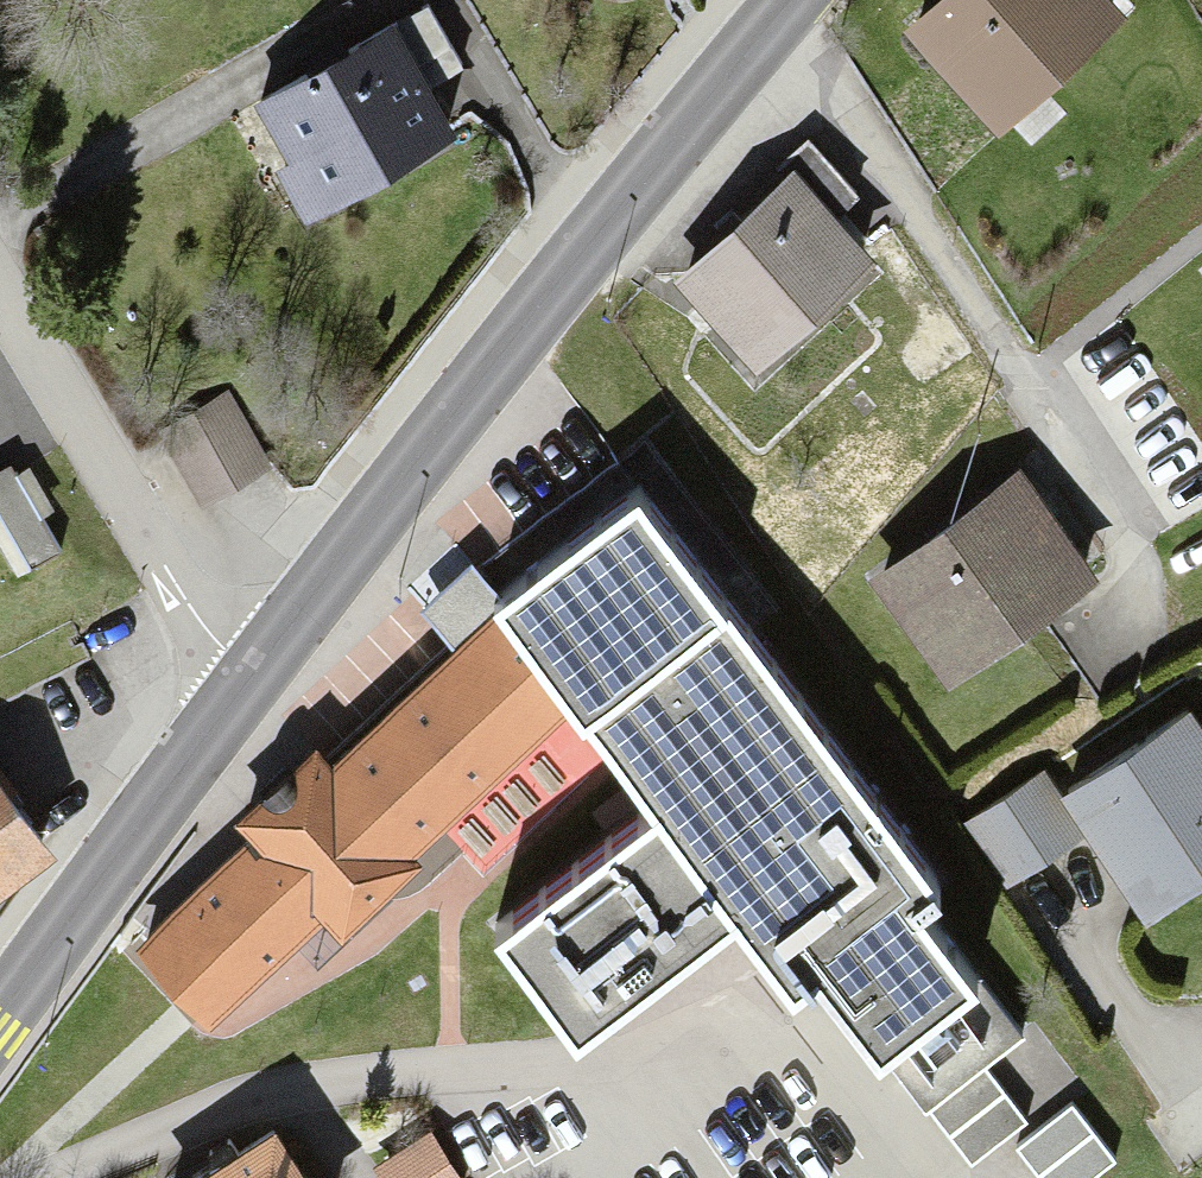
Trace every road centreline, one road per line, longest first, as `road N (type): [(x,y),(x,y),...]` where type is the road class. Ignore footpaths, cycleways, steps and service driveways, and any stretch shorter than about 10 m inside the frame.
road 1 (primary): [(246,678),(791,4)]
road 2 (residential): [(791,4),(1133,525)]
road 3 (residential): [(246,678),(0,285)]
road 4 (primary): [(0,1014),(246,678)]

